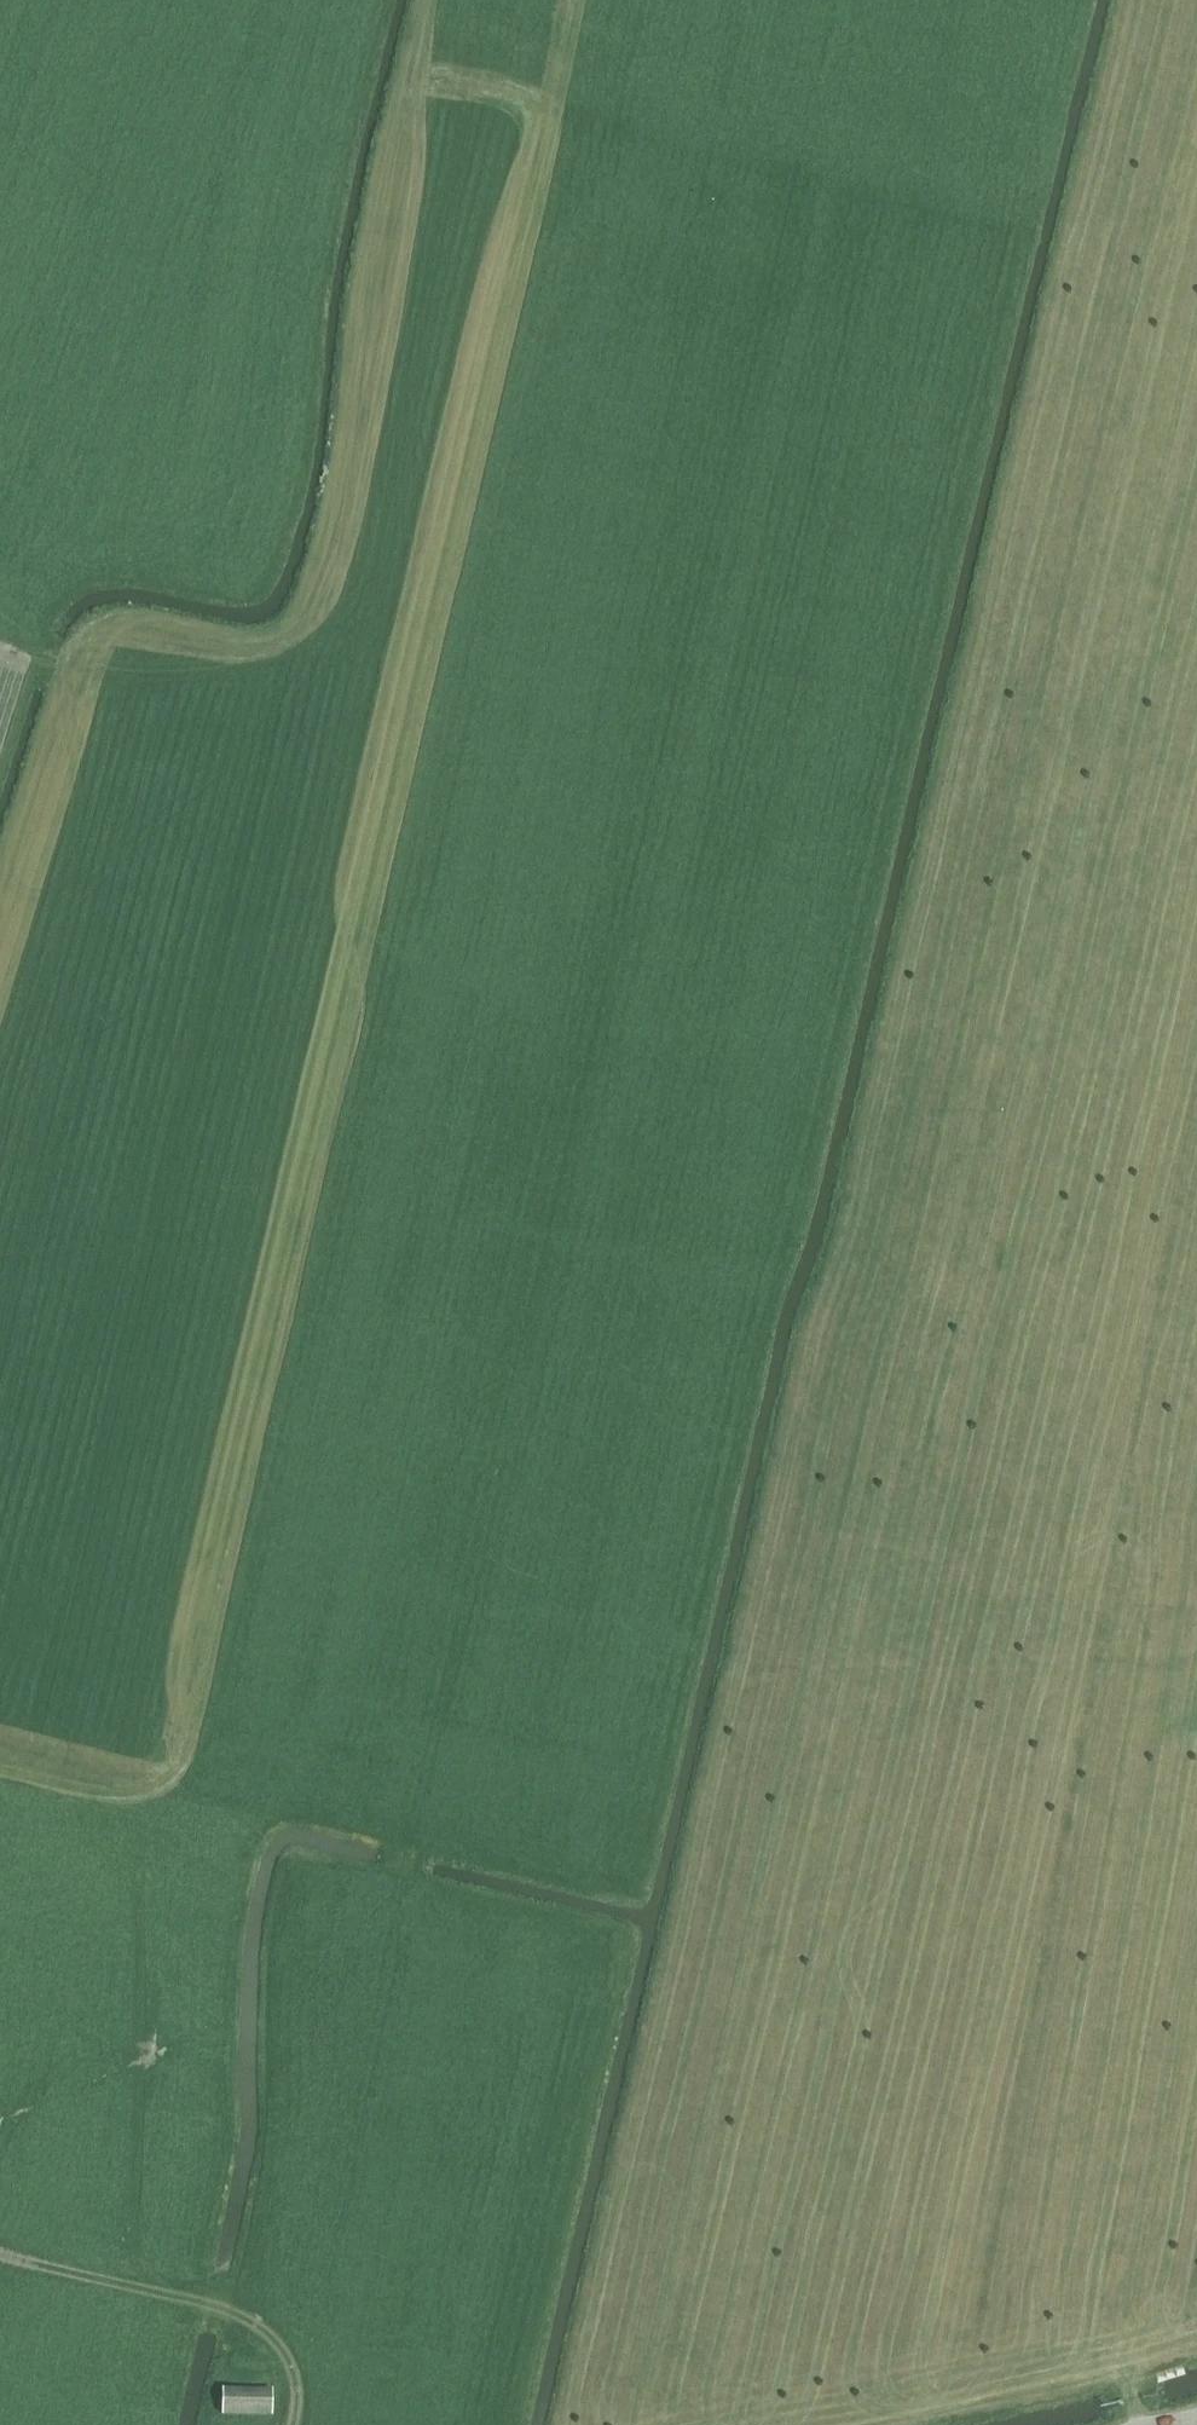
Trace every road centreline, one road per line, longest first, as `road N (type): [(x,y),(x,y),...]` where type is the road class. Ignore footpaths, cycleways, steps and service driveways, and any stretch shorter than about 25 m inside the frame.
road 1 (track): [(0,644),(93,674),(280,1159),(145,1787),(161,2282)]
road 2 (track): [(1183,1852),(1110,2270),(1136,2424)]
road 3 (track): [(0,2236),(161,2282)]
road 4 (track): [(249,2311),(310,2164)]
road 5 (track): [(249,2311),(291,2360),(286,2424)]

